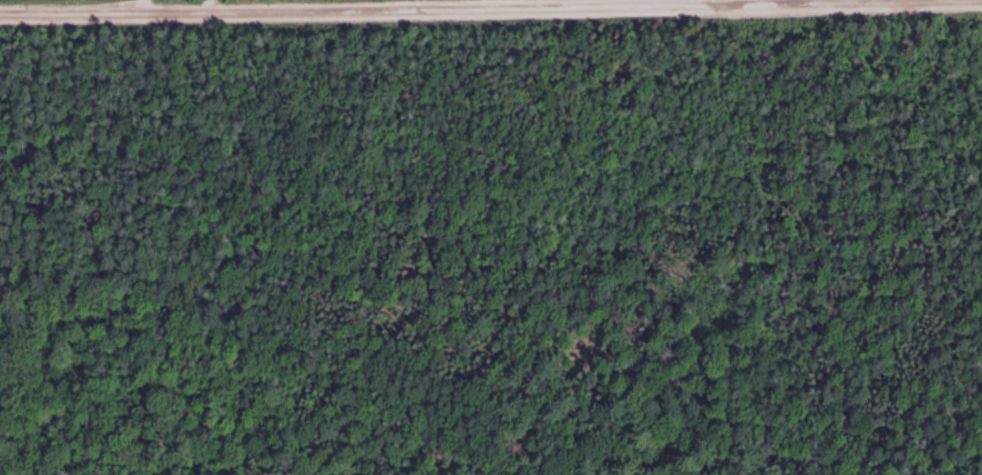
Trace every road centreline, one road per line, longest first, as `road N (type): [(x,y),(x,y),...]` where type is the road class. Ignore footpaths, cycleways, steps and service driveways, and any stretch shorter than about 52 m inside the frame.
road 1 (residential): [(0,14),(898,0)]

